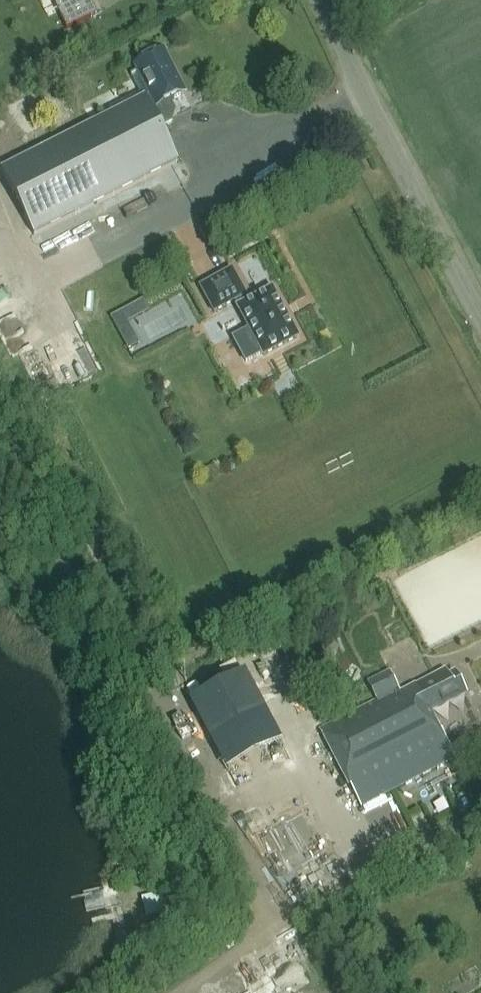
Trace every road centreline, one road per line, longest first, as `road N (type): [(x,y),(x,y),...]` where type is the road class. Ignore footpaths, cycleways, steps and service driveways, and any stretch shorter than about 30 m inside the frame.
road 1 (track): [(276,930),(44,446),(0,380)]
road 2 (track): [(480,810),(174,992)]
road 3 (tertiary): [(480,317),(319,0)]
road 4 (track): [(366,874),(283,695)]

